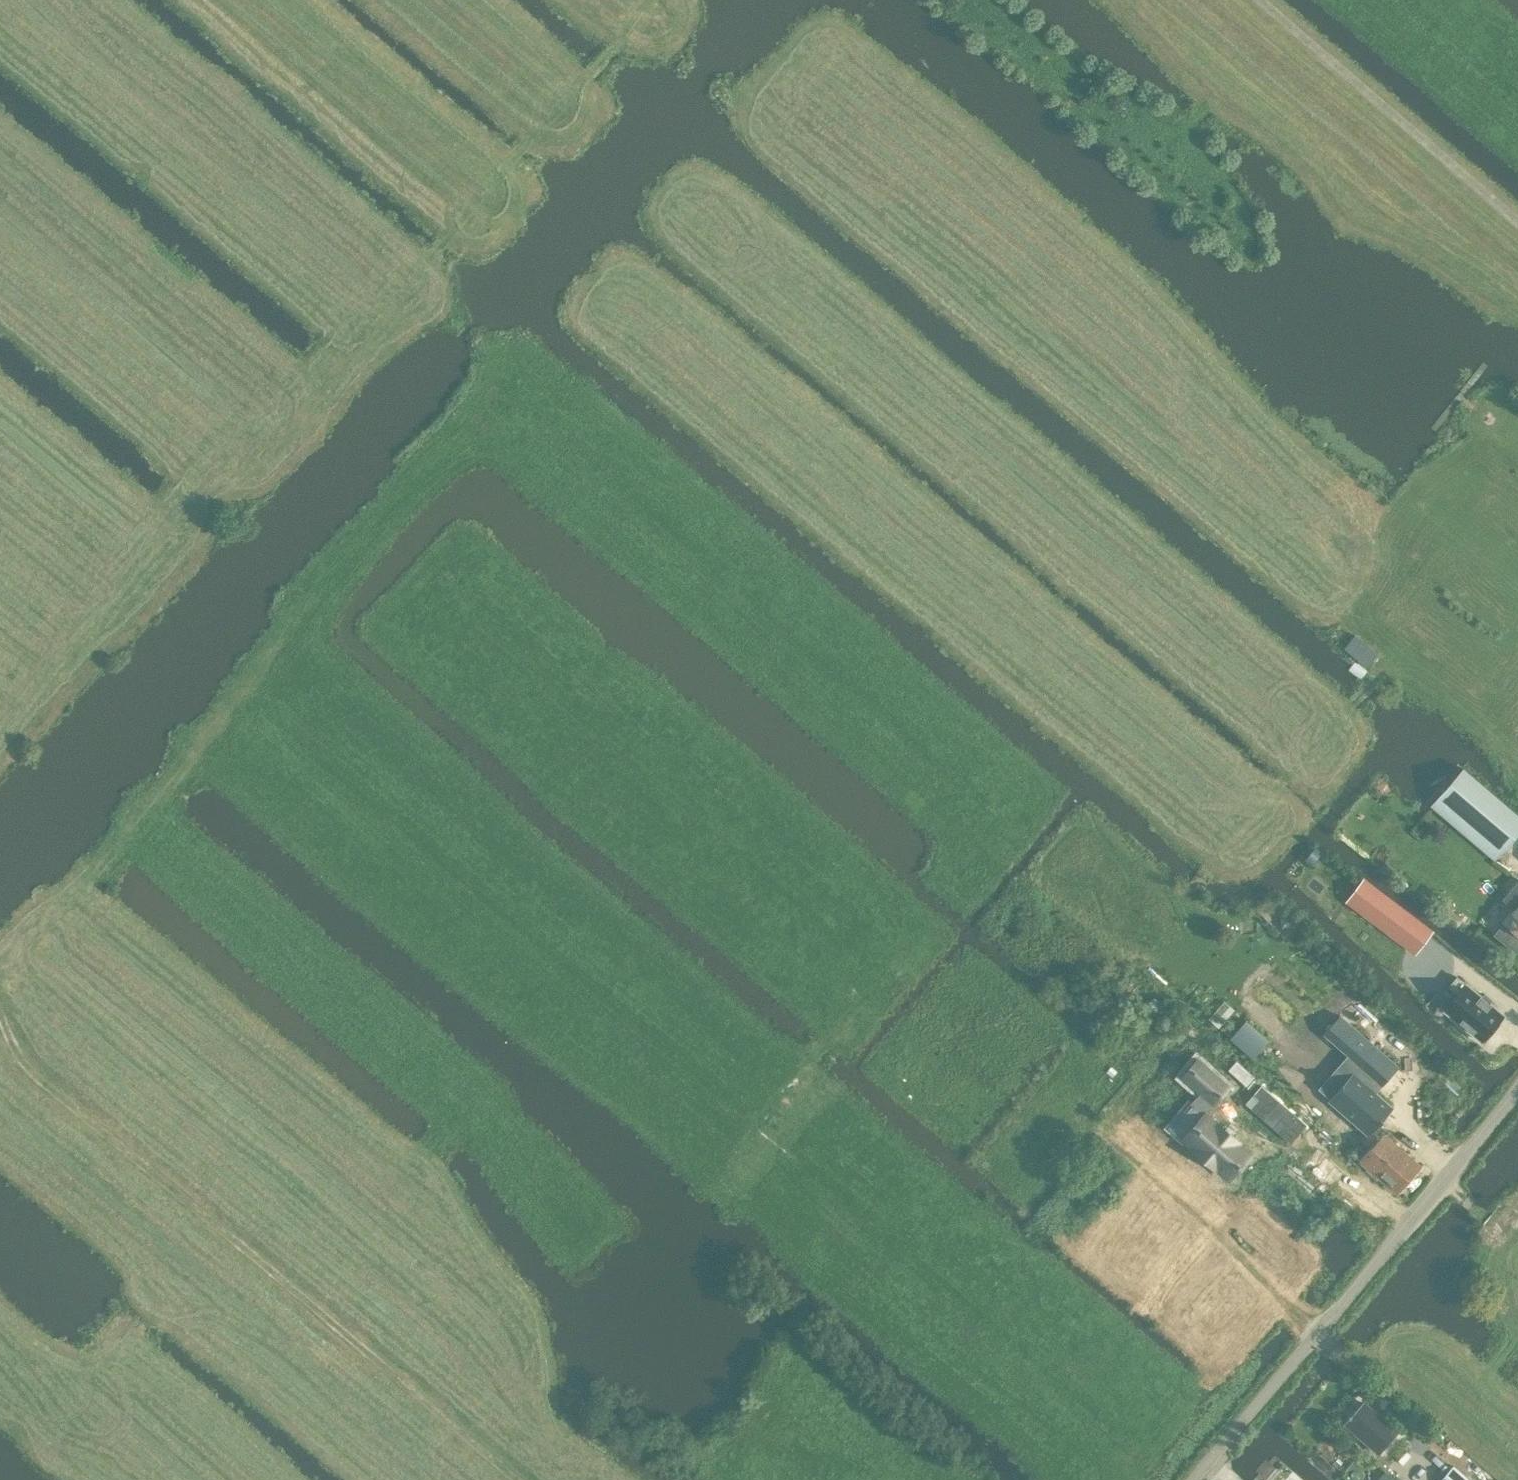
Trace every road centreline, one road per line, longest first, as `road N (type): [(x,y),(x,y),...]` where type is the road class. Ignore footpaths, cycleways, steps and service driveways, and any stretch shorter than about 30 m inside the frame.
road 1 (track): [(647,0),(264,466),(219,494),(88,659),(0,753)]
road 2 (track): [(0,996),(18,1047),(46,1081),(517,1479)]
road 3 (unclassified): [(1517,1089),(1189,1479)]
road 4 (track): [(0,986),(260,692)]
road 5 (track): [(1517,214),(1262,0)]

